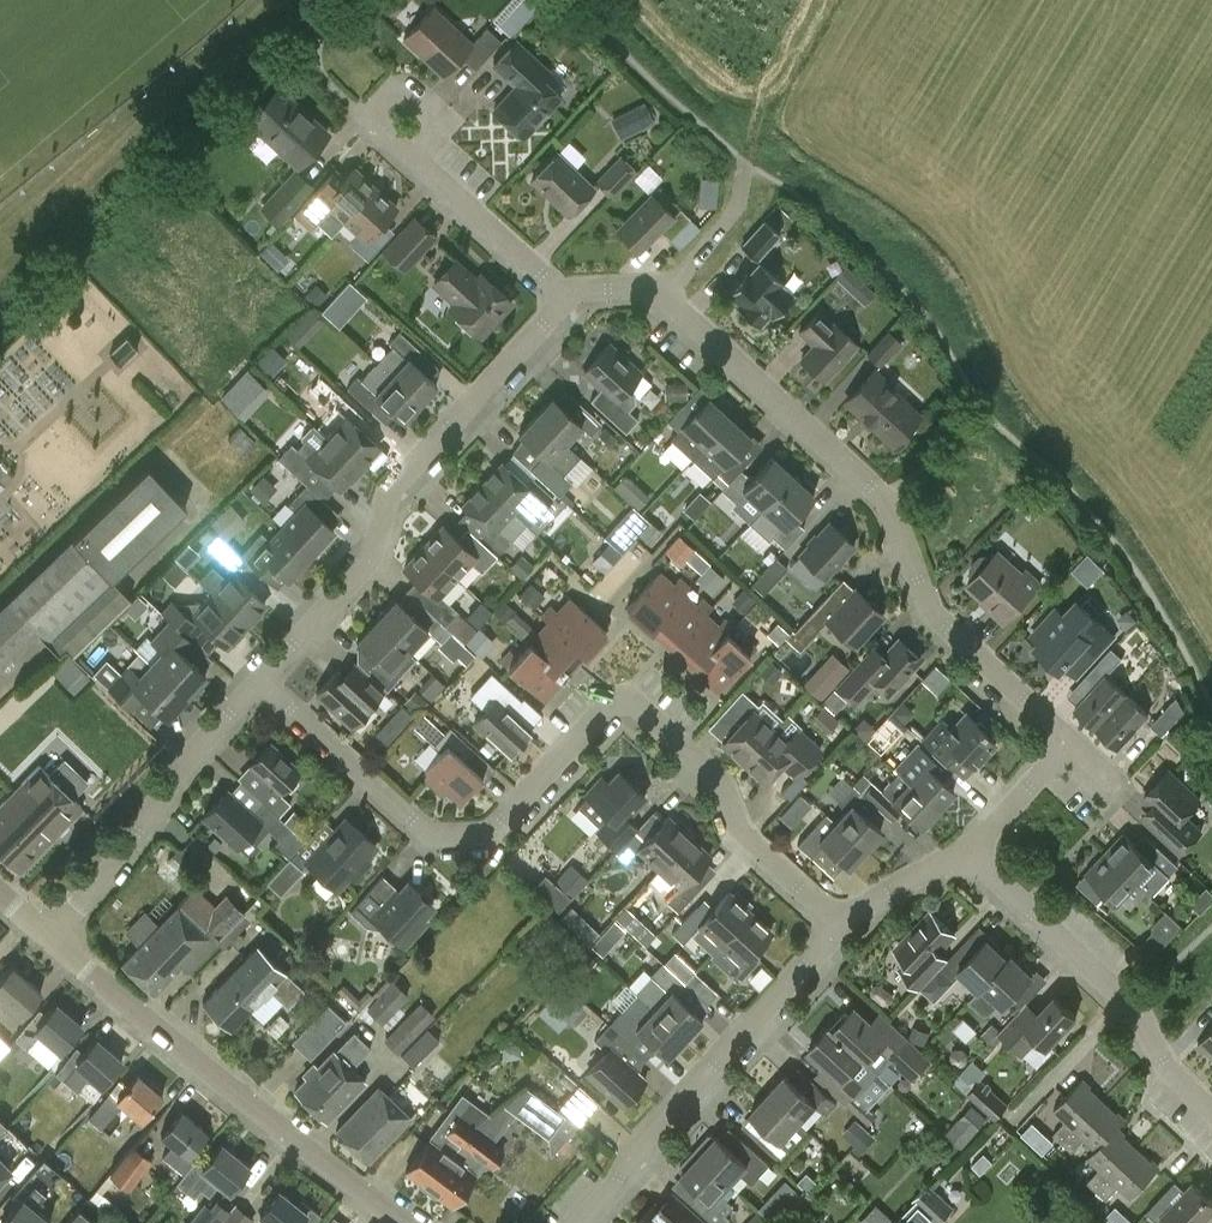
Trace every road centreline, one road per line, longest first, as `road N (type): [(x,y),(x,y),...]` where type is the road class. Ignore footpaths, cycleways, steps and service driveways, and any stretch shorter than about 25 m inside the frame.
road 1 (residential): [(841,927),(739,833),(720,781),(623,695),(491,834),(432,837),(260,680)]
road 2 (residential): [(1068,742),(936,617),(882,496),(664,298)]
road 3 (residential): [(566,298),(392,488),(371,560),(260,680)]
road 4 (residential): [(405,1222),(266,1119),(51,939)]
road 5 (residential): [(583,1222),(617,1187),(639,1143),(841,927)]
road 6 (residential): [(971,852),(1129,999),(1166,1068),(1211,1110)]
road 7 (residential): [(260,680),(177,770),(128,848),(51,939)]
road 8 (track): [(0,595),(207,399)]
road 9 (residential): [(566,298),(414,159)]
road 10 (residential): [(414,159),(367,116),(391,89),(407,89),(446,124)]
road 11 (residential): [(664,298),(734,208),(746,163)]
road 12 (residential): [(841,927),(861,906),(971,852)]
road 13 (residential): [(971,852),(1068,742)]

